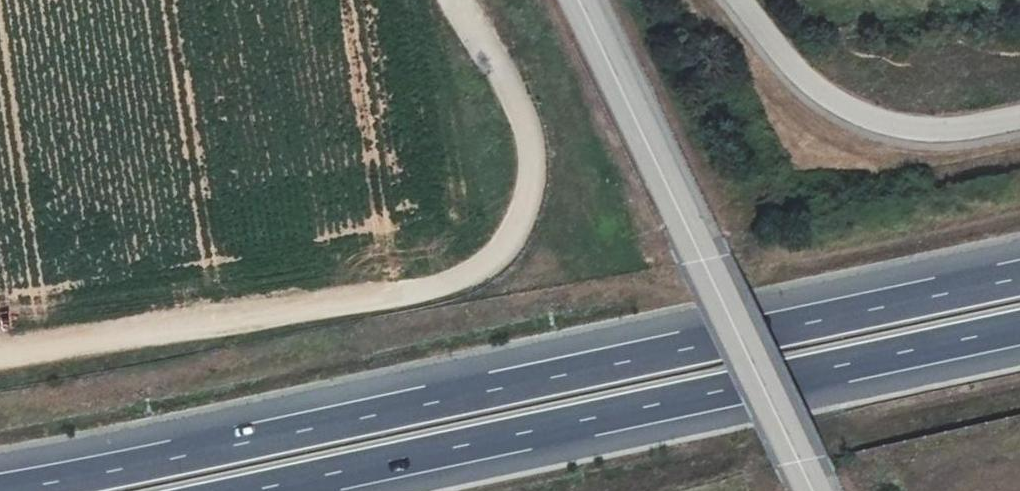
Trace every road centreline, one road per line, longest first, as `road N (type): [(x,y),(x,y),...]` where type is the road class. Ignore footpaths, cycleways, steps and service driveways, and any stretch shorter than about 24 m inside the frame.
road 1 (trunk): [(1019,277),(0,490)]
road 2 (trunk): [(252,490),(1019,334)]
road 3 (unclassified): [(808,490),(580,0)]
road 4 (track): [(0,351),(407,293)]
road 5 (unclassified): [(1019,123),(945,135),(869,123),(797,80),(736,0)]

